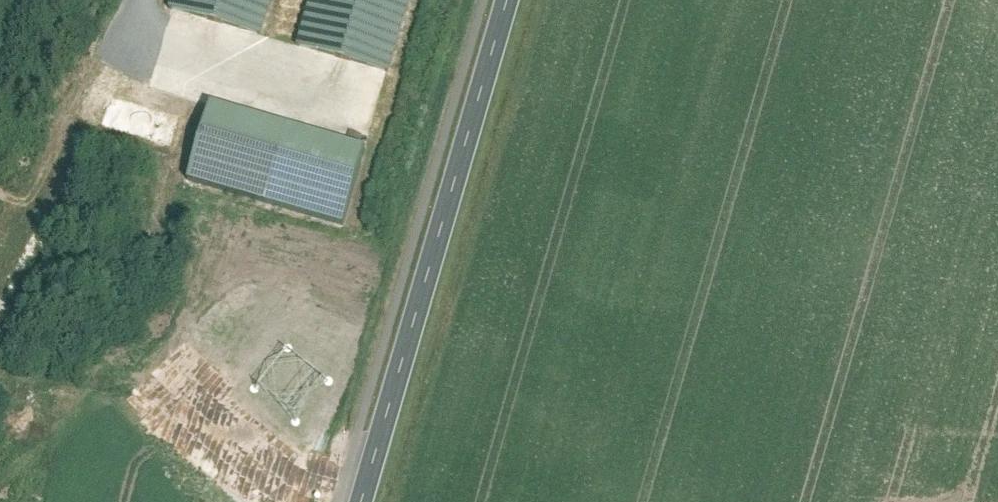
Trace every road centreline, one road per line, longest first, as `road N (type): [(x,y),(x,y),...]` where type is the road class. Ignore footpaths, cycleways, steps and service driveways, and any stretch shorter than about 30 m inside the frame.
road 1 (tertiary): [(362,501),(507,0)]

